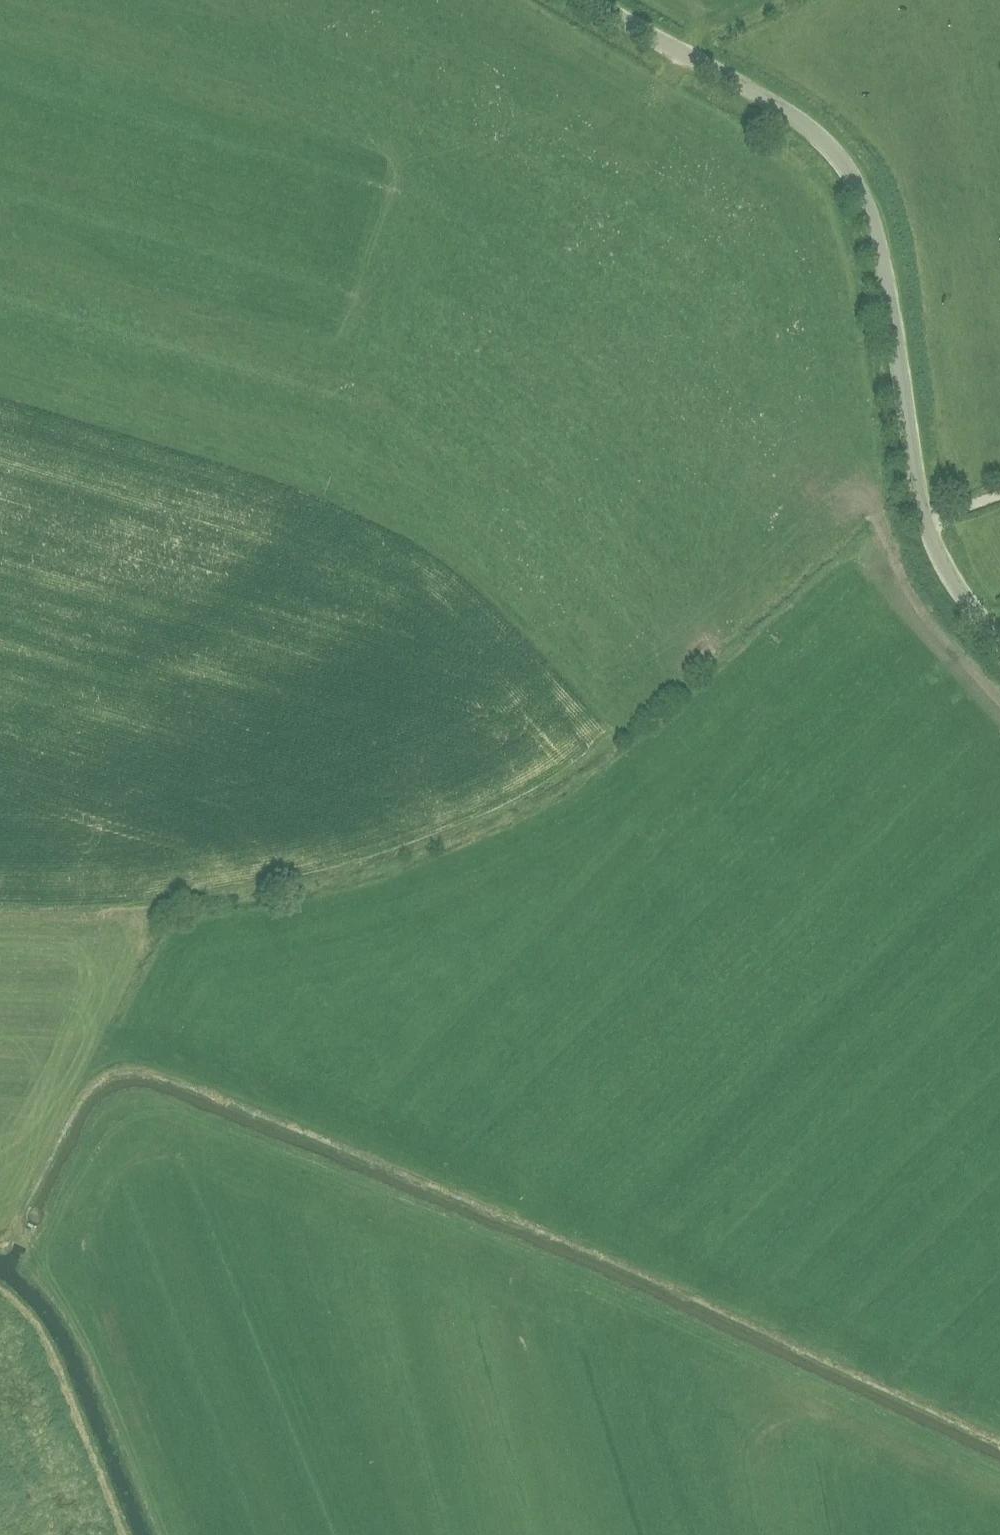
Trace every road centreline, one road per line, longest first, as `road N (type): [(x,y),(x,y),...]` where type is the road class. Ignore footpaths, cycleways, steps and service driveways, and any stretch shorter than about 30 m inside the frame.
road 1 (unclassified): [(999,646),(943,566),(930,532),(880,249),(846,172),(781,111),(588,0)]

